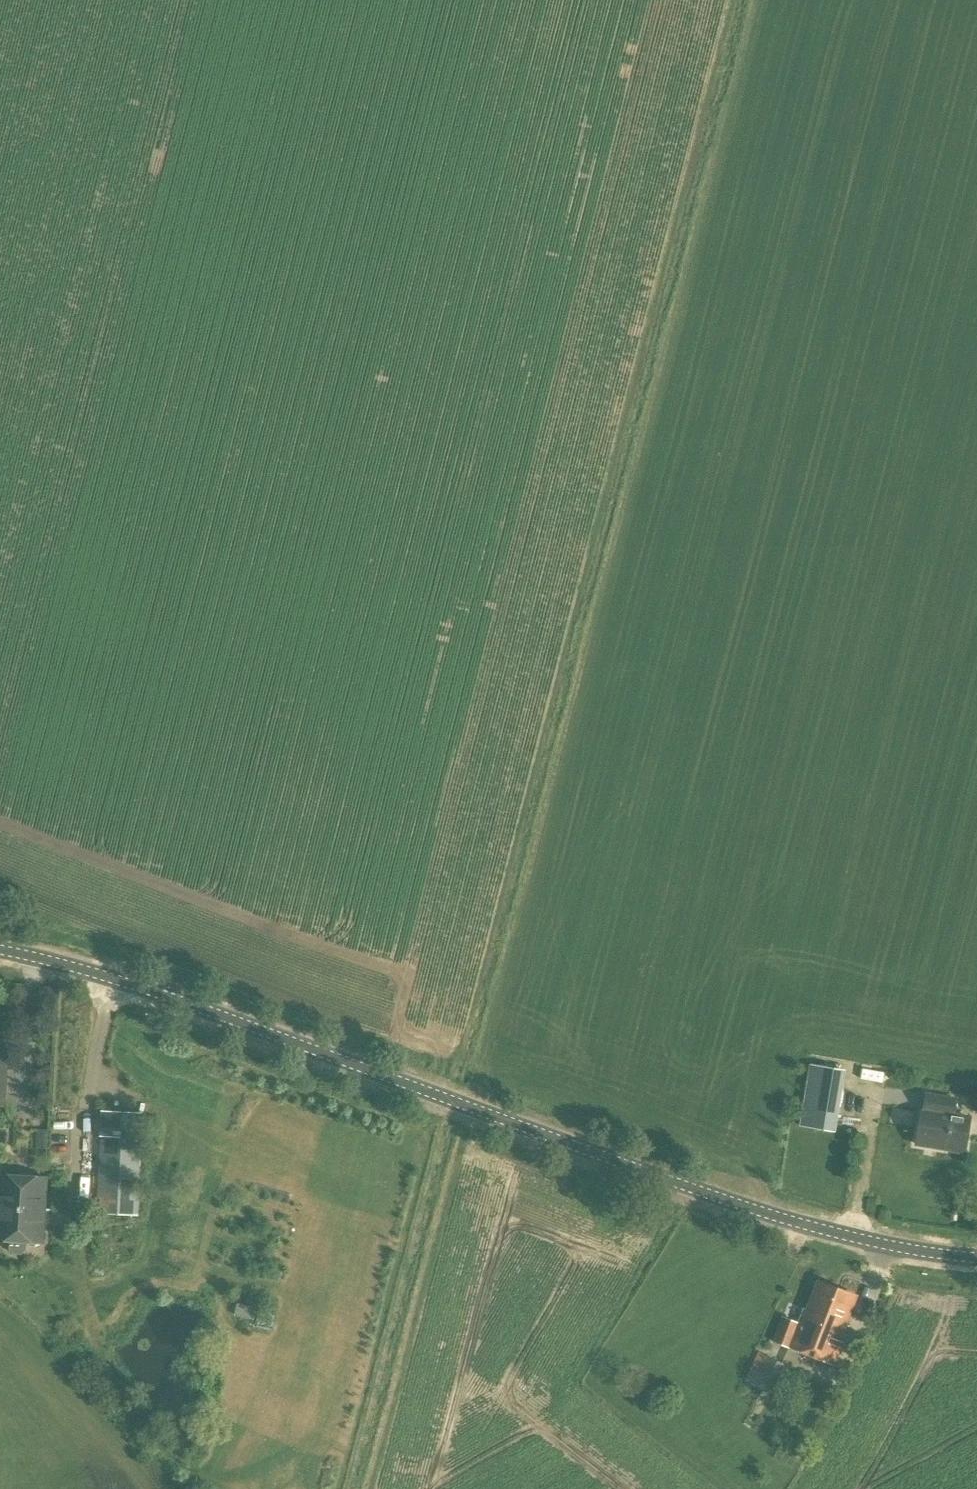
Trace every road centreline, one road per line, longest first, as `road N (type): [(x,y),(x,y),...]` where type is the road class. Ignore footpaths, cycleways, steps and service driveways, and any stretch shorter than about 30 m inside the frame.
road 1 (tertiary): [(0,949),(112,978),(736,1204),(829,1232),(976,1258)]

